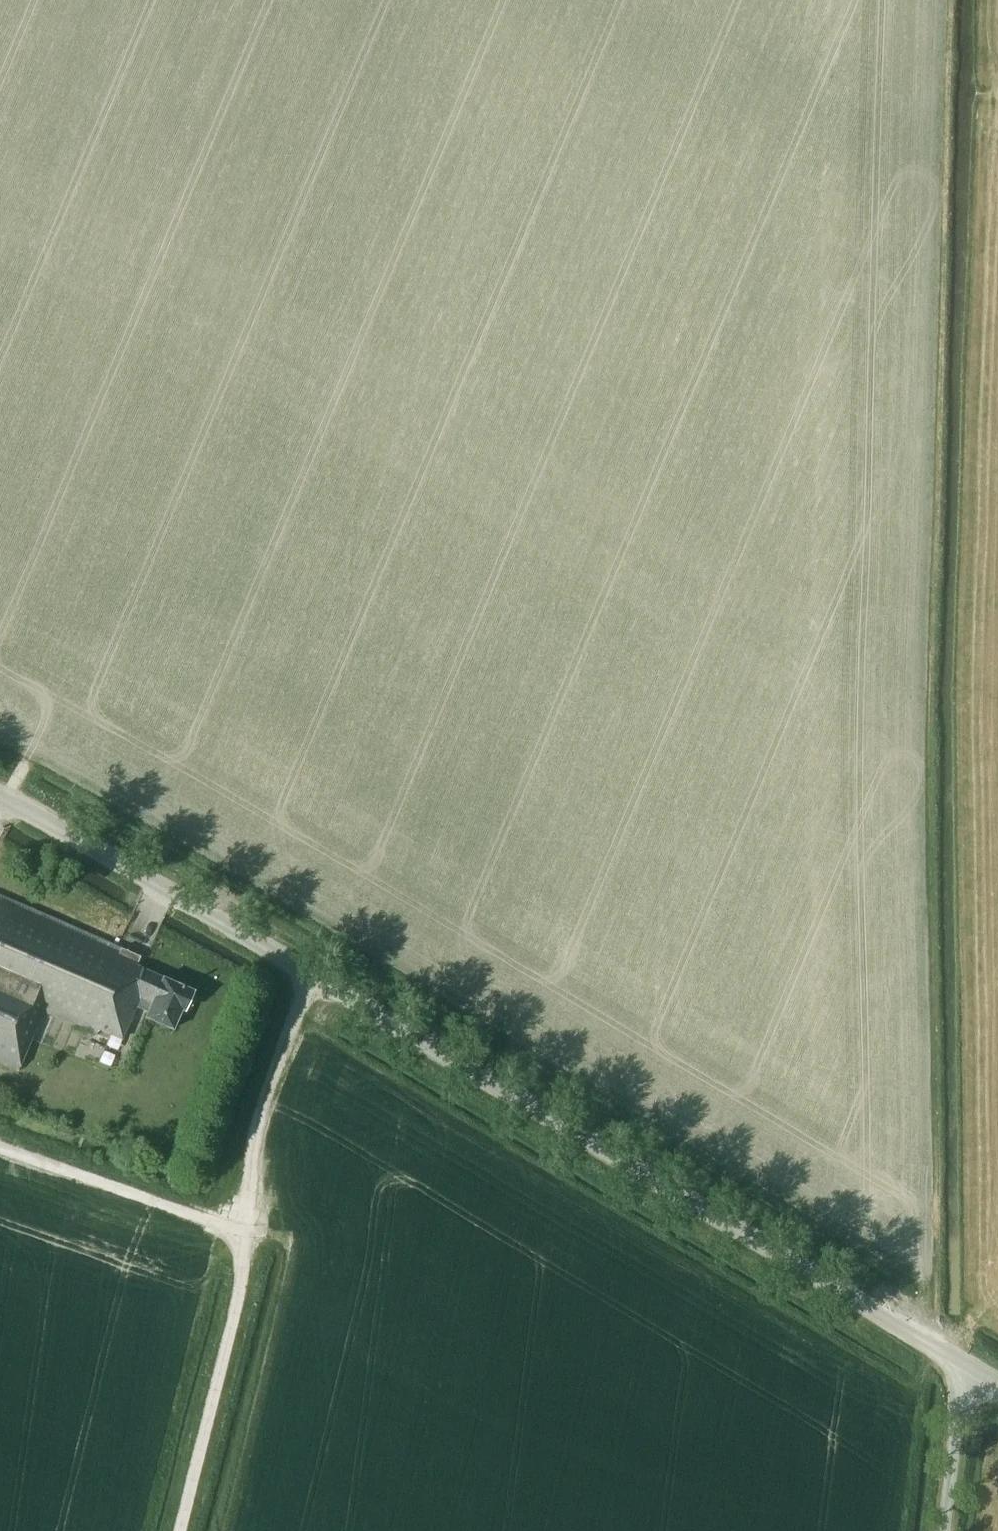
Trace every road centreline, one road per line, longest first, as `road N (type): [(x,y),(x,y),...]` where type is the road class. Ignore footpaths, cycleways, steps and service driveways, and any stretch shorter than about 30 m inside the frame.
road 1 (tertiary): [(964,1369),(192,899),(0,798)]
road 2 (track): [(312,972),(264,1100),(238,1292),(179,1530)]

